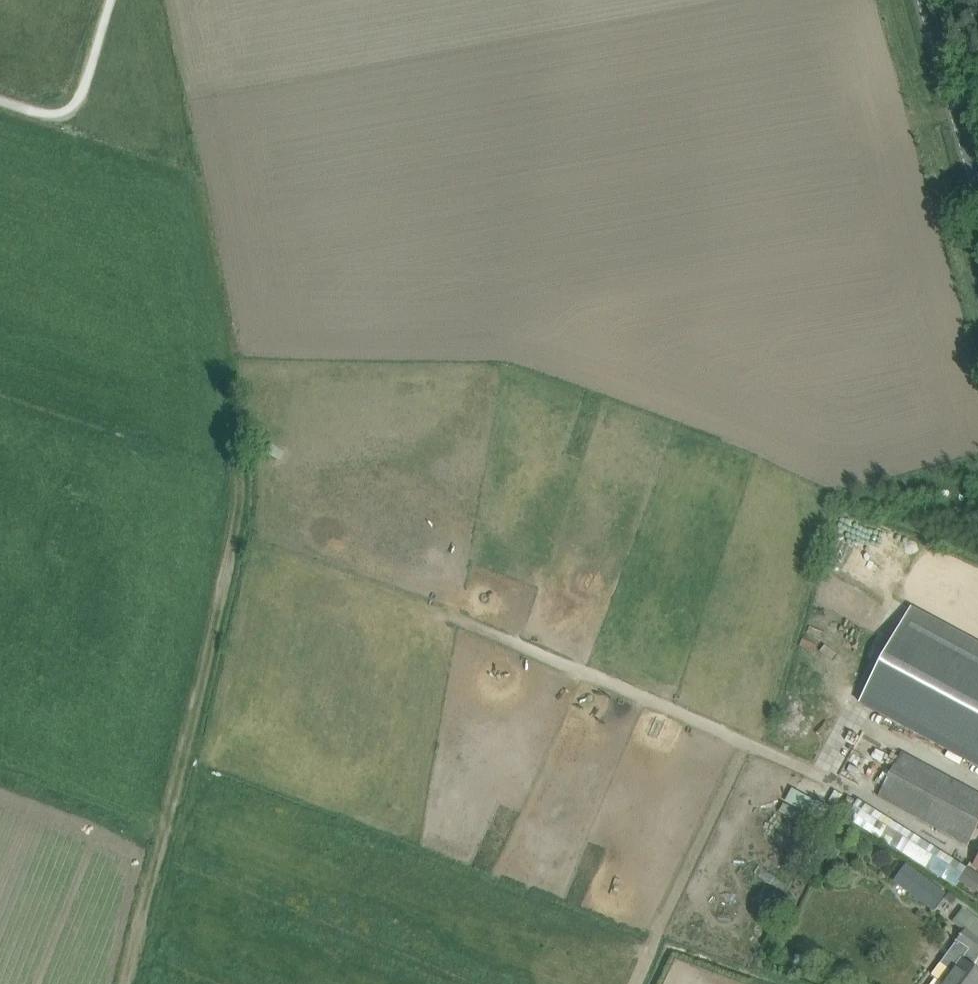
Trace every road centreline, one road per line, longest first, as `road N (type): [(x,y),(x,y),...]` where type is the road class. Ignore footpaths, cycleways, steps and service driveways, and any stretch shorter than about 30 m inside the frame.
road 1 (tertiary): [(977,187),(924,0)]

